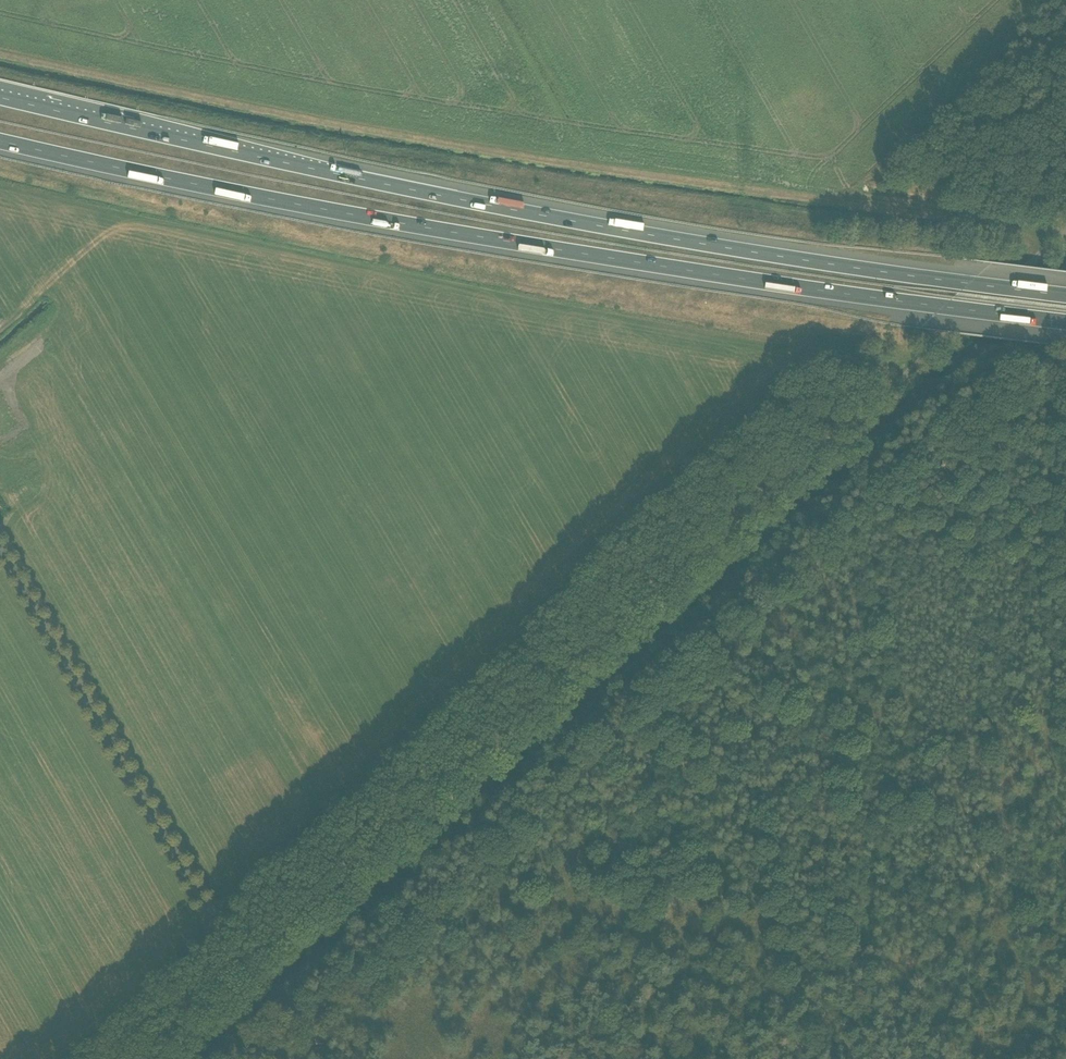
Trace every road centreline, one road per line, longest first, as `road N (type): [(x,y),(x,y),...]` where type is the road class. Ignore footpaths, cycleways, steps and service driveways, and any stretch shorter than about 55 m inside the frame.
road 1 (unclassified): [(141,1058),(1065,234)]
road 2 (motorway): [(1065,296),(647,235),(0,97)]
road 3 (motorway): [(0,142),(319,210),(642,265),(1065,323)]
road 4 (track): [(1064,236),(495,151),(0,54)]
road 5 (track): [(1065,666),(930,769),(877,786),(679,722),(620,720),(253,1058)]
road 6 (track): [(1065,375),(1024,360),(1022,350),(1065,302)]

